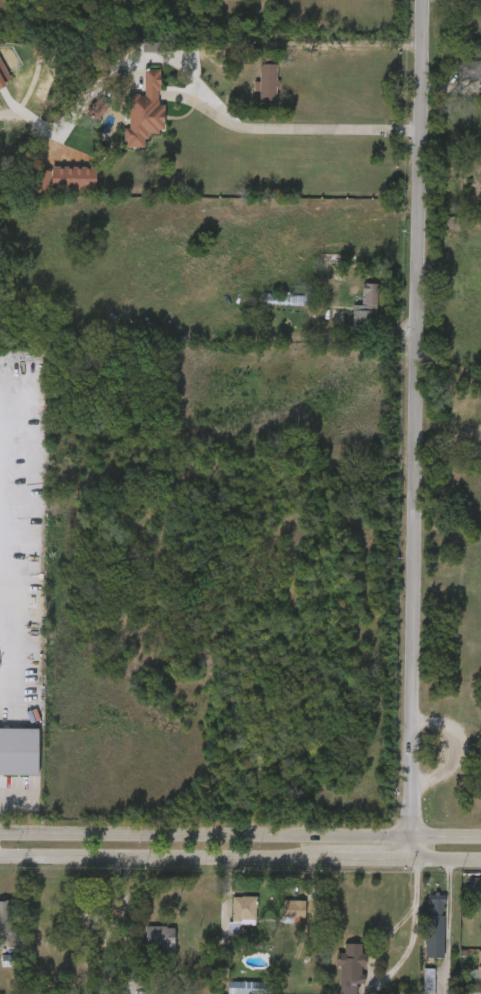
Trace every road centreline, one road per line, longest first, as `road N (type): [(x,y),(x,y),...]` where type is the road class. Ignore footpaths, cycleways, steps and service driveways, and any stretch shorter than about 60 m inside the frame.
road 1 (tertiary): [(423,0),(405,862)]
road 2 (secondary): [(0,858),(480,862)]
road 3 (secondary): [(480,838),(0,835)]

